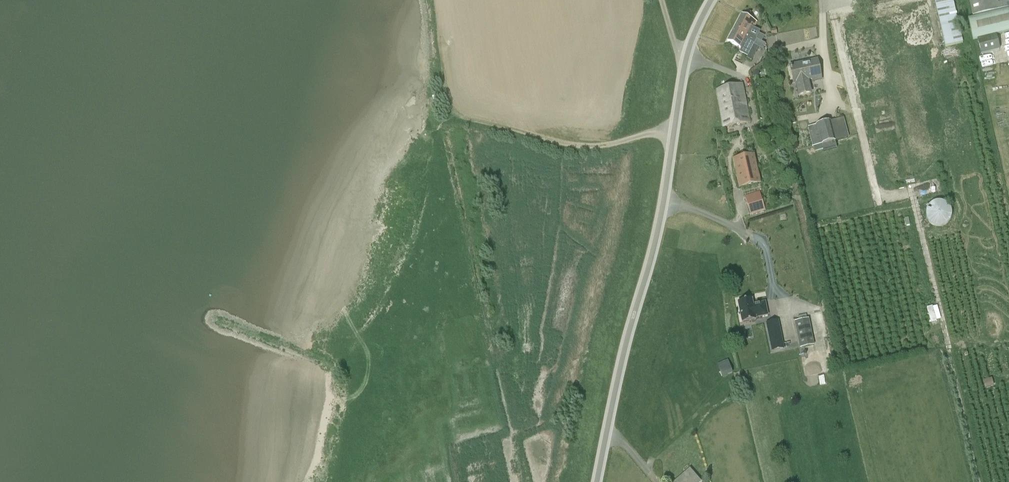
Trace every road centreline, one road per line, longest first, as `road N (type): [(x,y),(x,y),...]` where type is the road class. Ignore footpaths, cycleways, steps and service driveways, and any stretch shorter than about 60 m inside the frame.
road 1 (tertiary): [(601,481),(685,60),(713,0)]
road 2 (track): [(442,80),(453,113),(559,144),(592,148),(675,128)]

